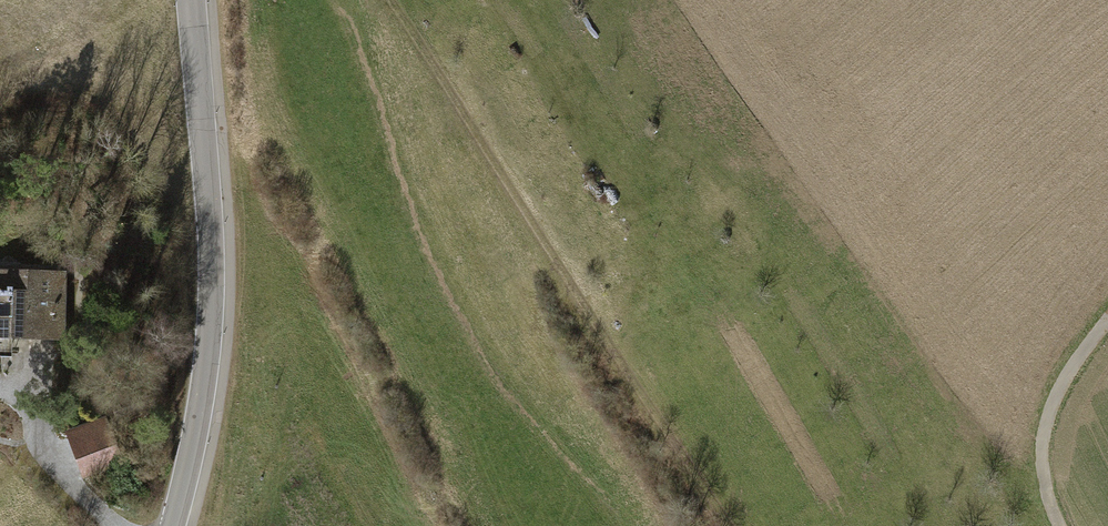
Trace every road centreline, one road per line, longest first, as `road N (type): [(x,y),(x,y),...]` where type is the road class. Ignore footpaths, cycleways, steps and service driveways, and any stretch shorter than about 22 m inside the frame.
road 1 (track): [(387,0),(726,525)]
road 2 (tertiary): [(192,0),(213,265),(204,388),(173,525)]
road 3 (track): [(1107,321),(1069,373),(1042,433),(1045,489),(1061,525)]

